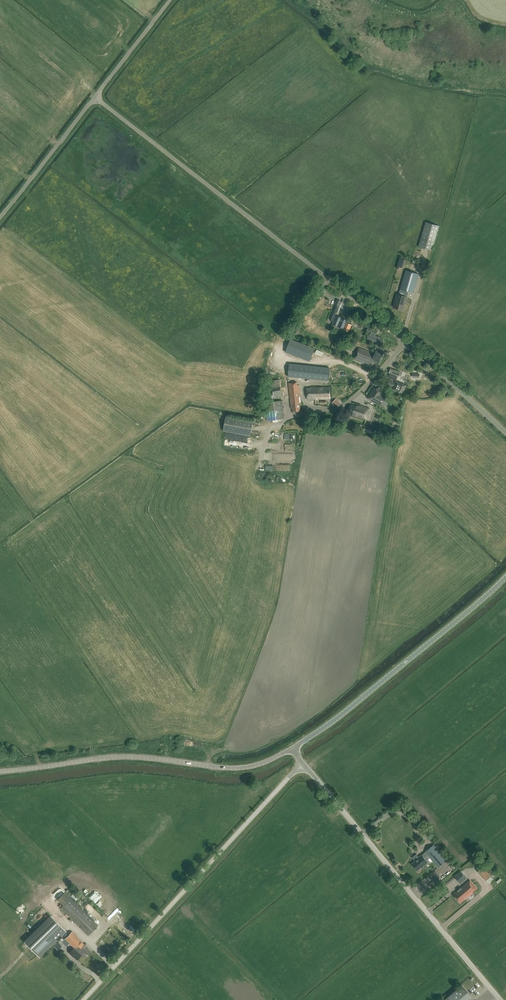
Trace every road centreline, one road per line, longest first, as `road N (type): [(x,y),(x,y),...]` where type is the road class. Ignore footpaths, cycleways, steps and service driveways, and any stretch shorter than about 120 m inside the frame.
road 1 (unclassified): [(406,343),(95,97)]
road 2 (unclassified): [(83,999),(302,763)]
road 3 (unclassified): [(500,999),(302,763)]
road 4 (unclassified): [(0,772),(127,756),(238,768),(293,748)]
road 5 (unclassified): [(293,748),(505,577)]
road 6 (unclassified): [(0,216),(95,97)]
road 7 (unclassified): [(505,433),(406,343)]
road 8 (unclassified): [(308,407),(343,407),(406,343)]
road 9 (unclassified): [(95,97),(169,0)]

